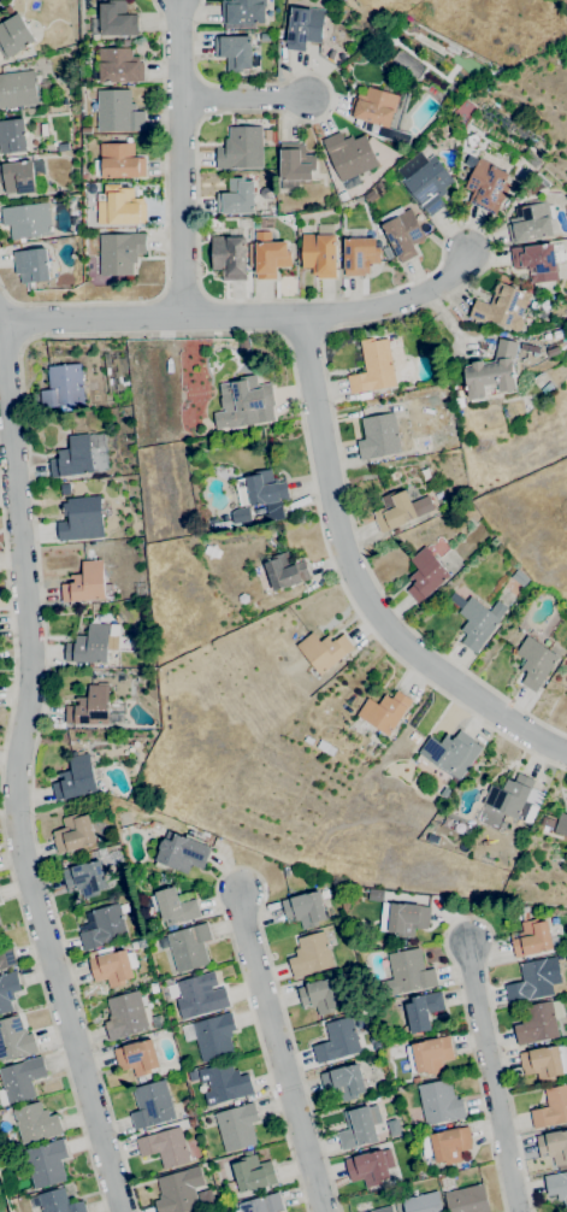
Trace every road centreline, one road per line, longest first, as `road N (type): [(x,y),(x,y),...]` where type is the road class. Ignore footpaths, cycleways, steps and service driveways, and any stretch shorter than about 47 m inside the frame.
road 1 (residential): [(126,1211),(40,917),(23,826),(39,666),(12,323)]
road 2 (residential): [(566,753),(450,679),(374,610),(338,531),(299,318)]
road 3 (residential): [(12,323),(368,310),(429,290),(468,247)]
road 4 (residential): [(178,0),(189,319)]
road 5 (residential): [(326,1211),(246,902)]
road 6 (residential): [(524,1211),(468,942)]
road 7 (residential): [(188,108),(312,107)]

